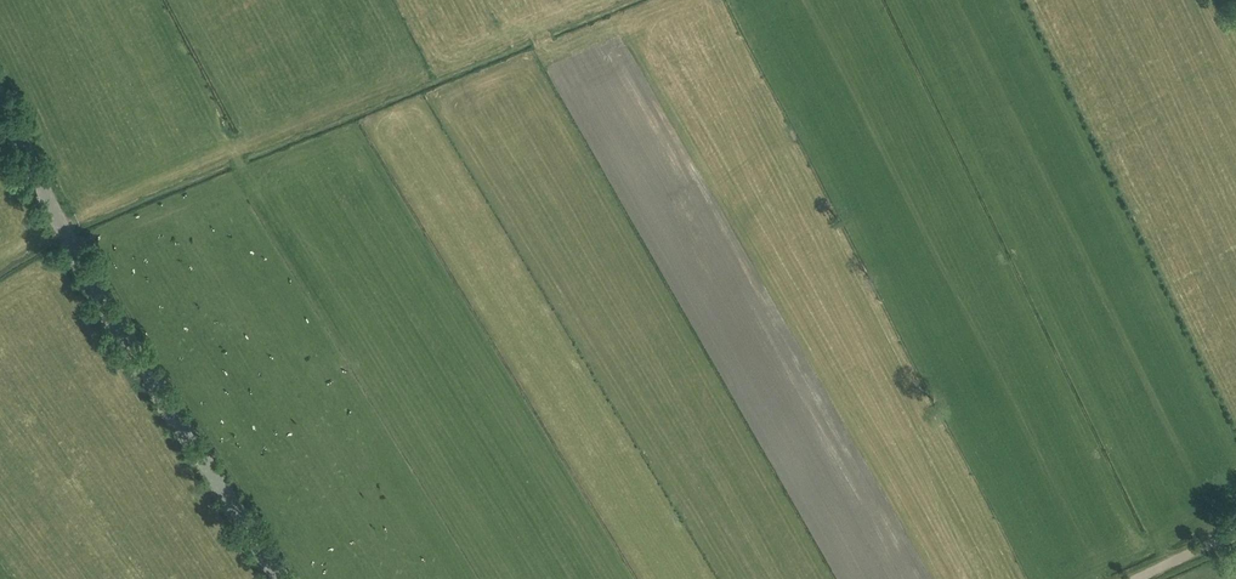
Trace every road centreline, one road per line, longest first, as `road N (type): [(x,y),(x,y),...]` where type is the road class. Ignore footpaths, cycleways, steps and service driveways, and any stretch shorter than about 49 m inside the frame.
road 1 (tertiary): [(286,578),(146,368),(0,93)]

